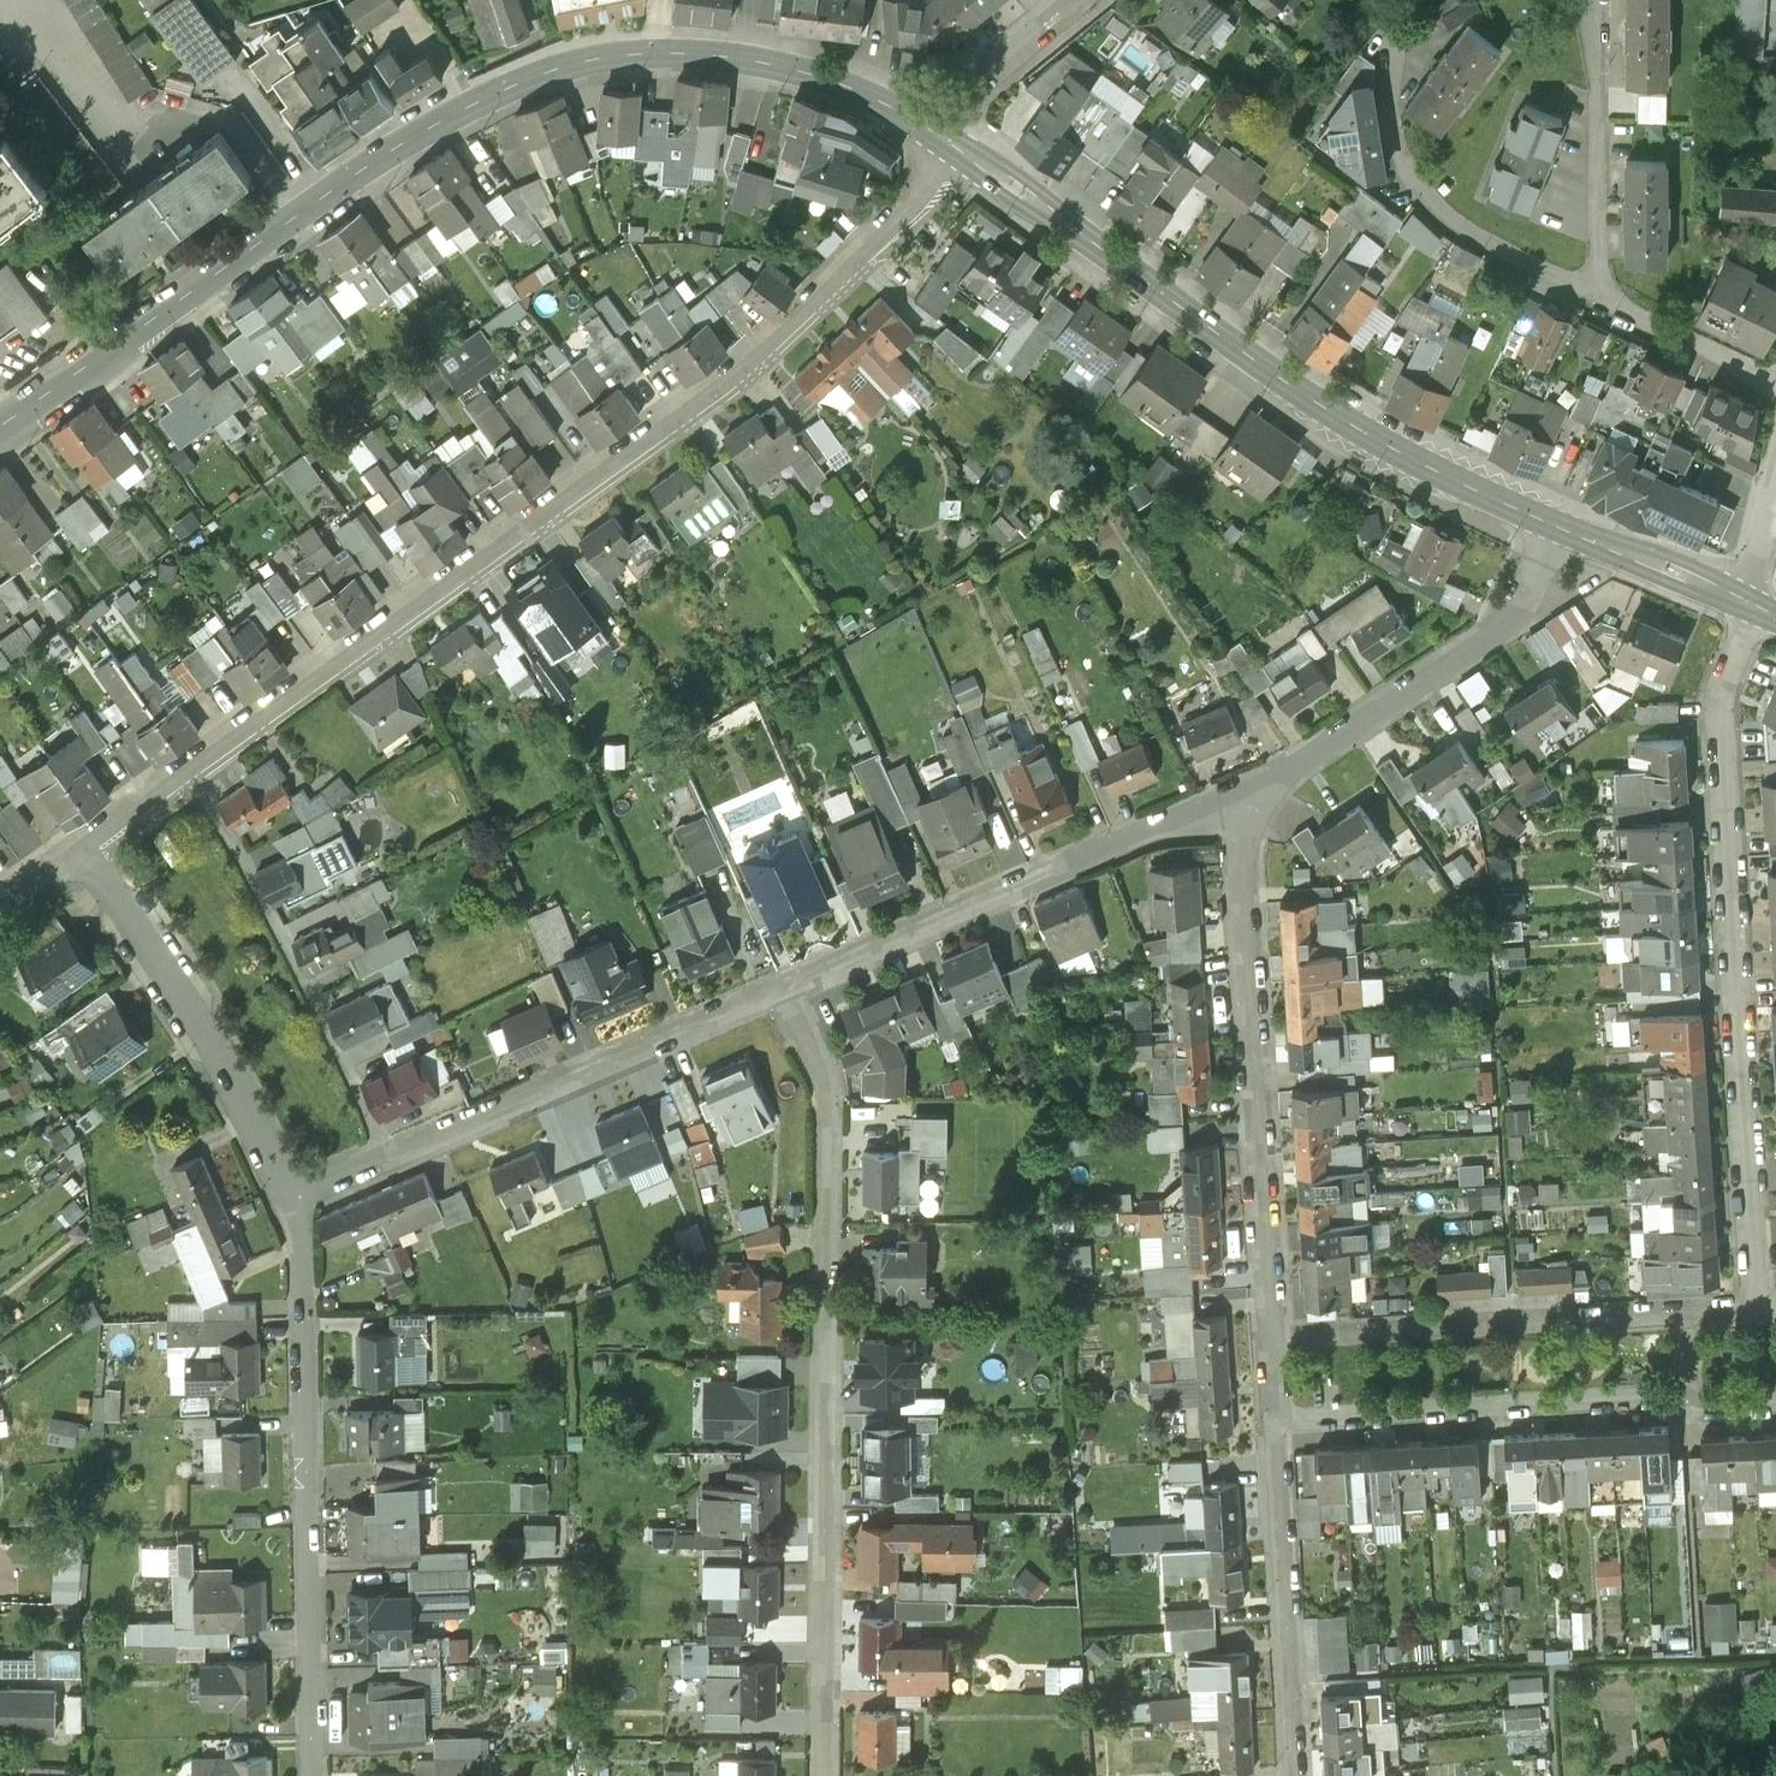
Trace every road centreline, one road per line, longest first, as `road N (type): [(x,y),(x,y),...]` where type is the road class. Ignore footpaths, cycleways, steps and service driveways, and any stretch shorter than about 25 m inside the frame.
road 1 (secondary): [(936,133),(852,86),(759,57),(641,49),(566,65),(416,139),(0,429)]
road 2 (residential): [(967,156),(729,377),(189,779)]
road 3 (residential): [(829,1775),(830,1098),(775,991)]
road 4 (secondary): [(1564,527),(1397,453),(1299,393),(967,156)]
road 5 (residential): [(1757,1300),(1720,695),(1743,600)]
road 6 (residential): [(316,1775),(306,1278),(293,1201)]
road 7 (residential): [(1272,1335),(1235,792)]
road 8 (residential): [(1274,1417),(1688,1394),(1706,1407),(1775,1403)]
road 9 (residential): [(775,991),(1235,792)]
road 10 (residential): [(1272,1335),(1757,1300)]
road 11 (residential): [(1235,792),(1337,739),(1499,625),(1525,598),(1564,527)]
road 12 (residential): [(382,1161),(265,903),(189,779)]
road 13 (residential): [(382,1161),(775,991)]
road 14 (residential): [(293,1201),(232,1081),(85,853)]
road 15 (residential): [(1386,20),(1395,41),(1391,111),(1417,182),(1444,218),(1471,236),(1587,293)]
road 16 (residential): [(1292,1775),(1274,1417)]
road 17 (residential): [(1587,293),(1598,264),(1594,0)]
road 18 (residential): [(1587,293),(1775,380)]
road 19 (residential): [(936,133),(990,67),(1080,0)]
road 20 (secondary): [(1743,600),(1564,527)]
road 21 (residential): [(189,779),(85,853)]

